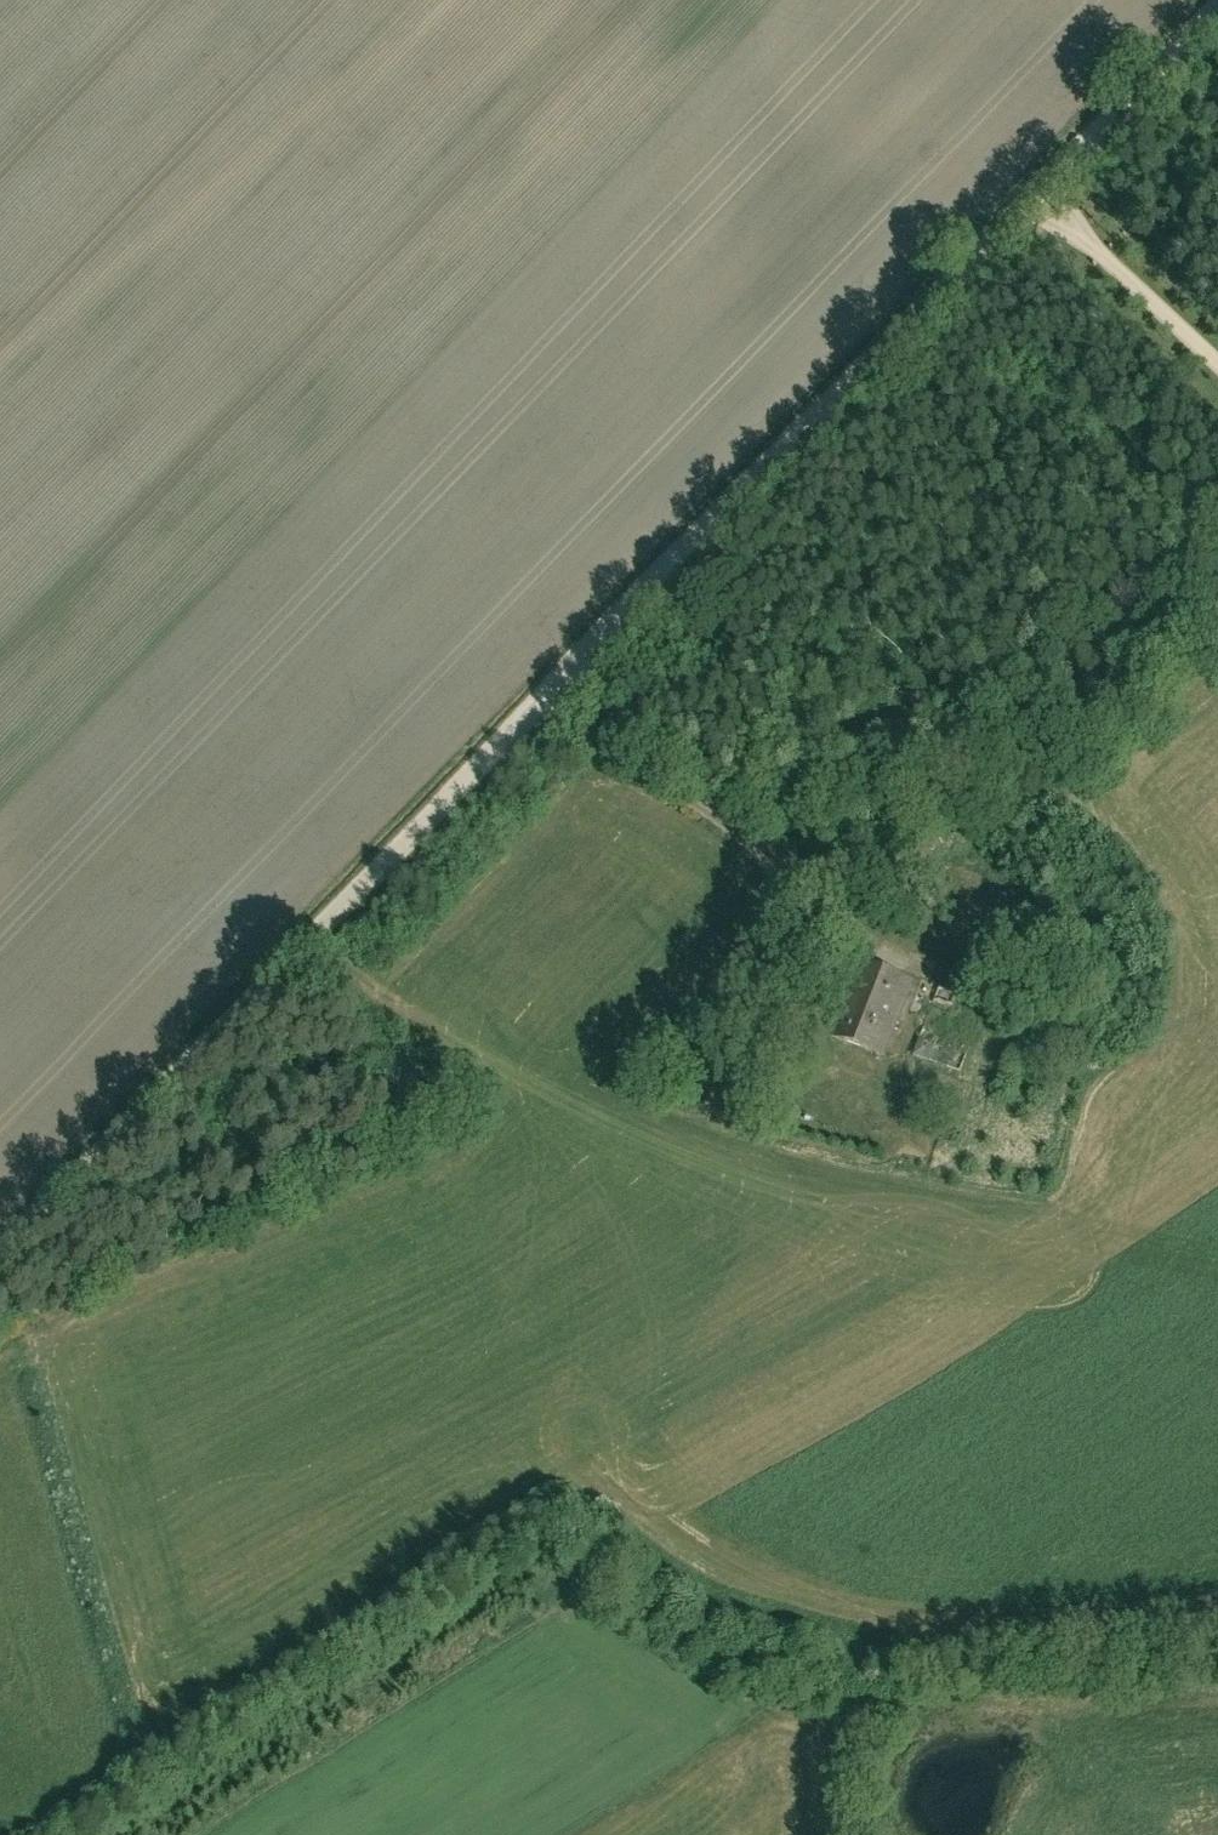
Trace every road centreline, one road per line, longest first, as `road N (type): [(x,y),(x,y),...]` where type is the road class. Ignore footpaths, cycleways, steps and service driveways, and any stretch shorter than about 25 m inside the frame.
road 1 (track): [(566,678),(1217,7)]
road 2 (unclassified): [(0,1257),(566,678)]
road 3 (track): [(566,678),(901,959)]

